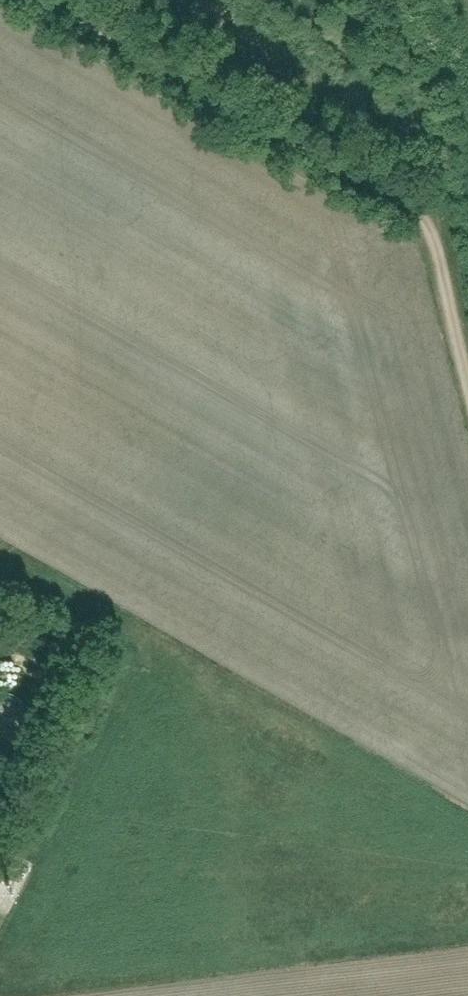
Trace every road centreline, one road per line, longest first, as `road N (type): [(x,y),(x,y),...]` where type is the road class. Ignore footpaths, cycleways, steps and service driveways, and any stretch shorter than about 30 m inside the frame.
road 1 (track): [(467,377),(432,230),(403,187),(369,157),(82,0)]

